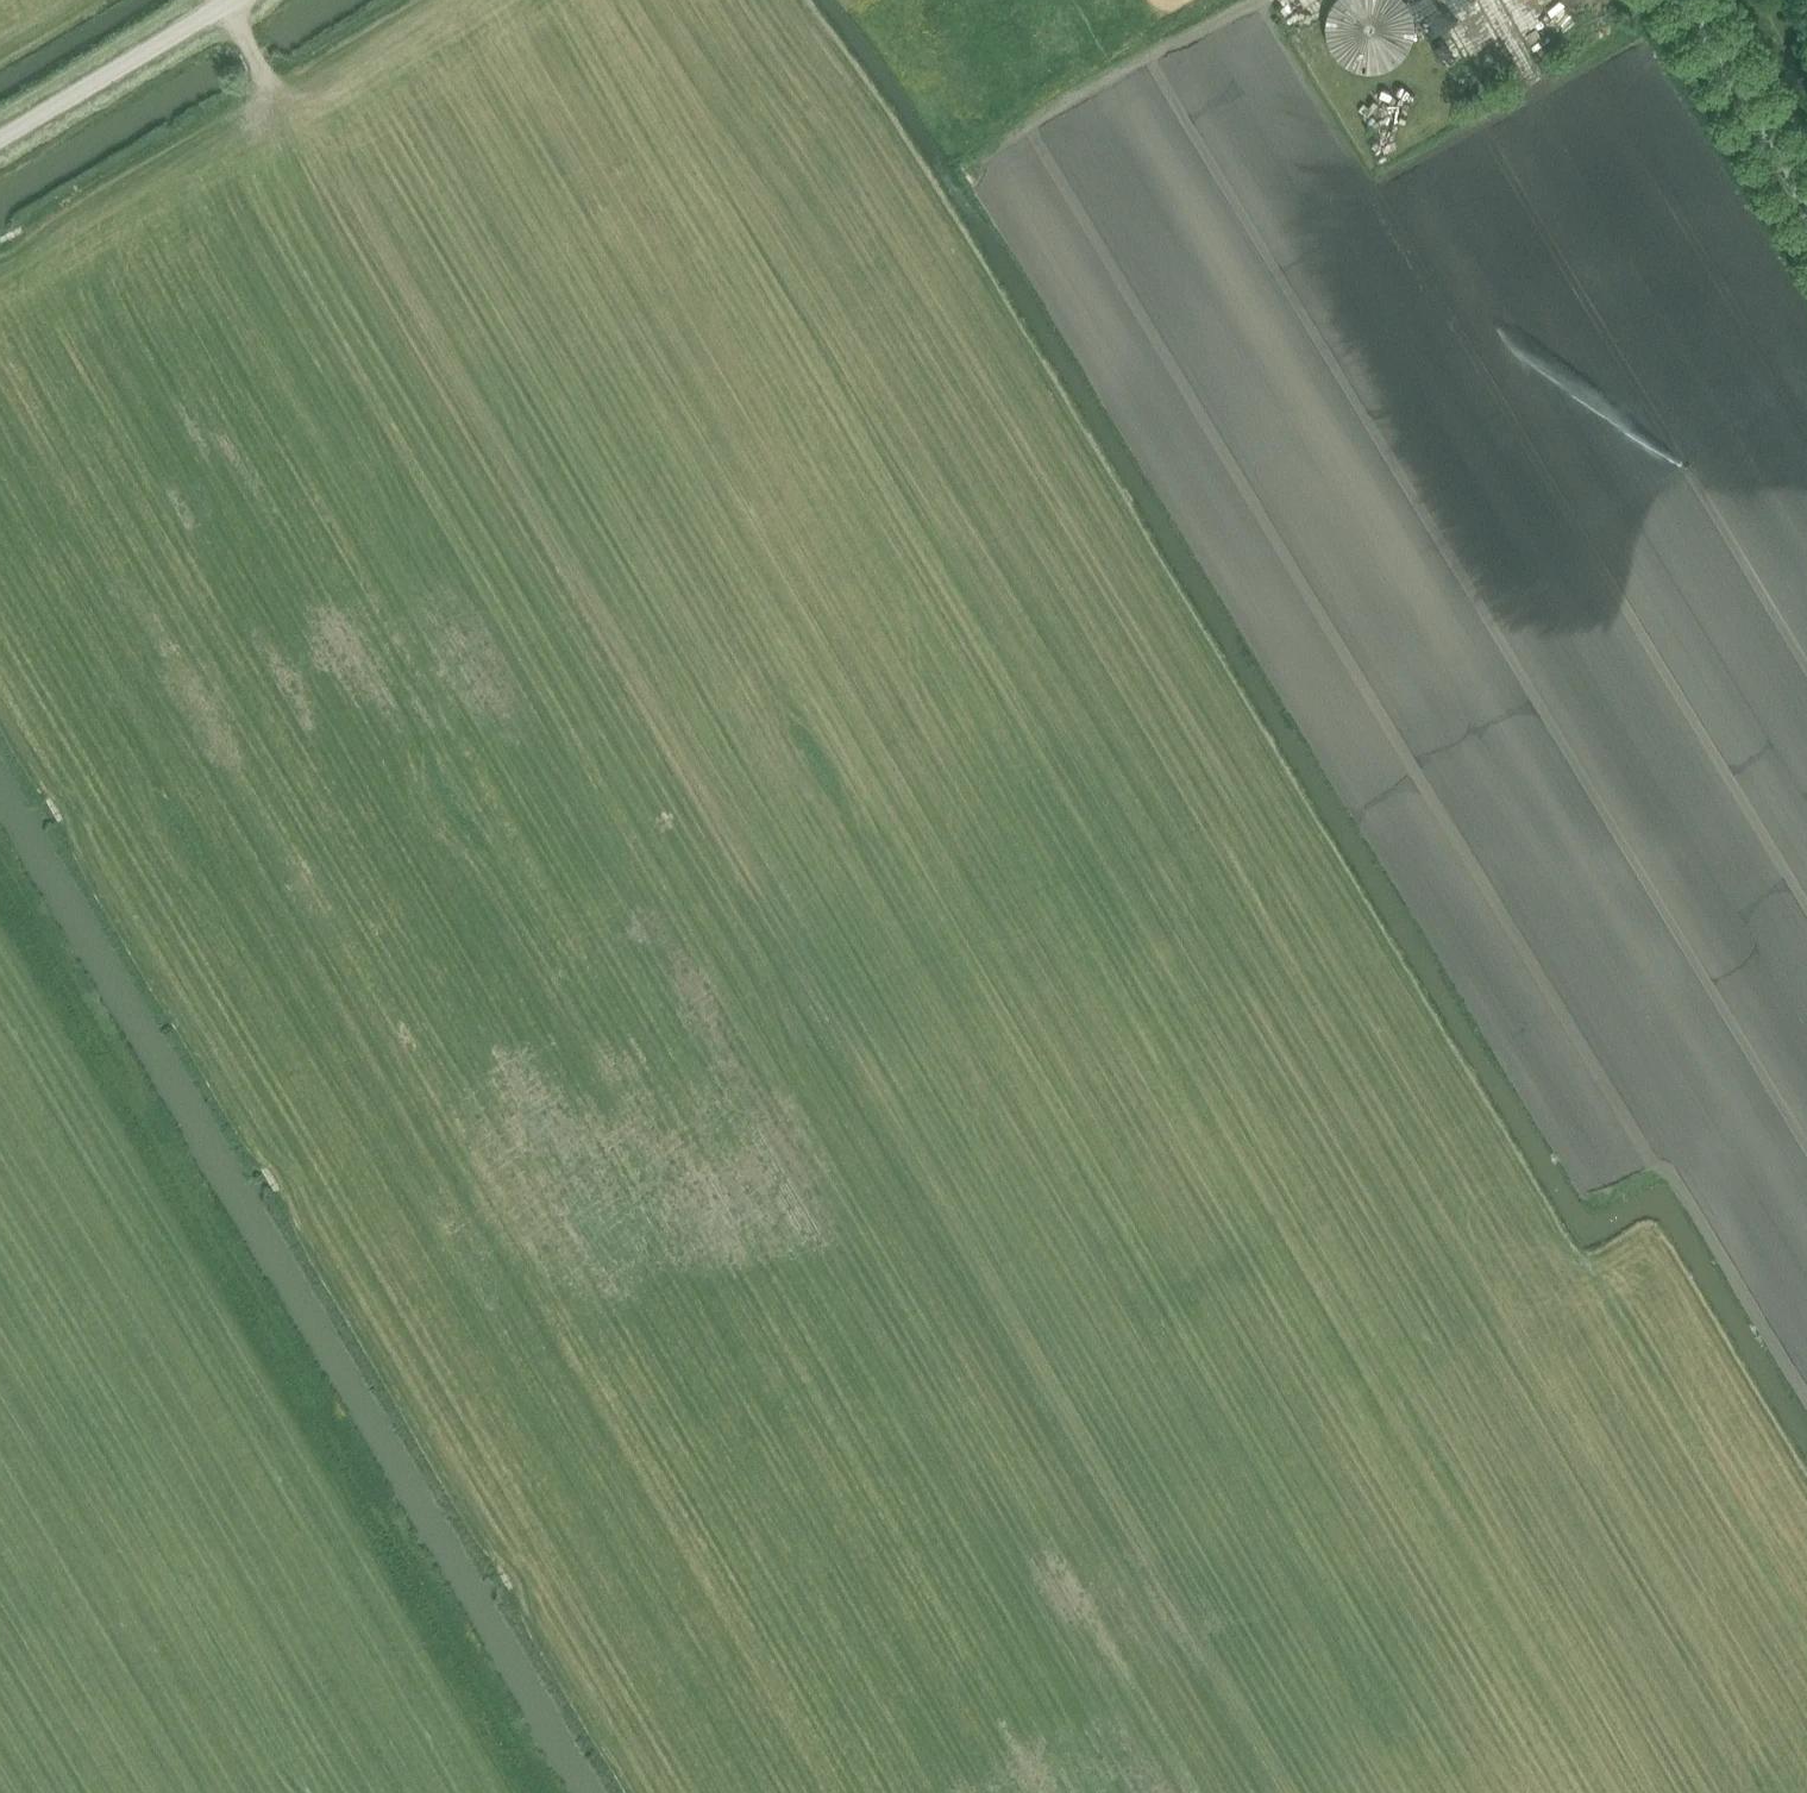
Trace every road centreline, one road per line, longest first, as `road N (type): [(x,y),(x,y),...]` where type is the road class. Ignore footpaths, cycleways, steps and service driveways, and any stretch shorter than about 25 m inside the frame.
road 1 (unclassified): [(0,137),(228,0)]
road 2 (tertiary): [(1806,201),(1686,0)]

